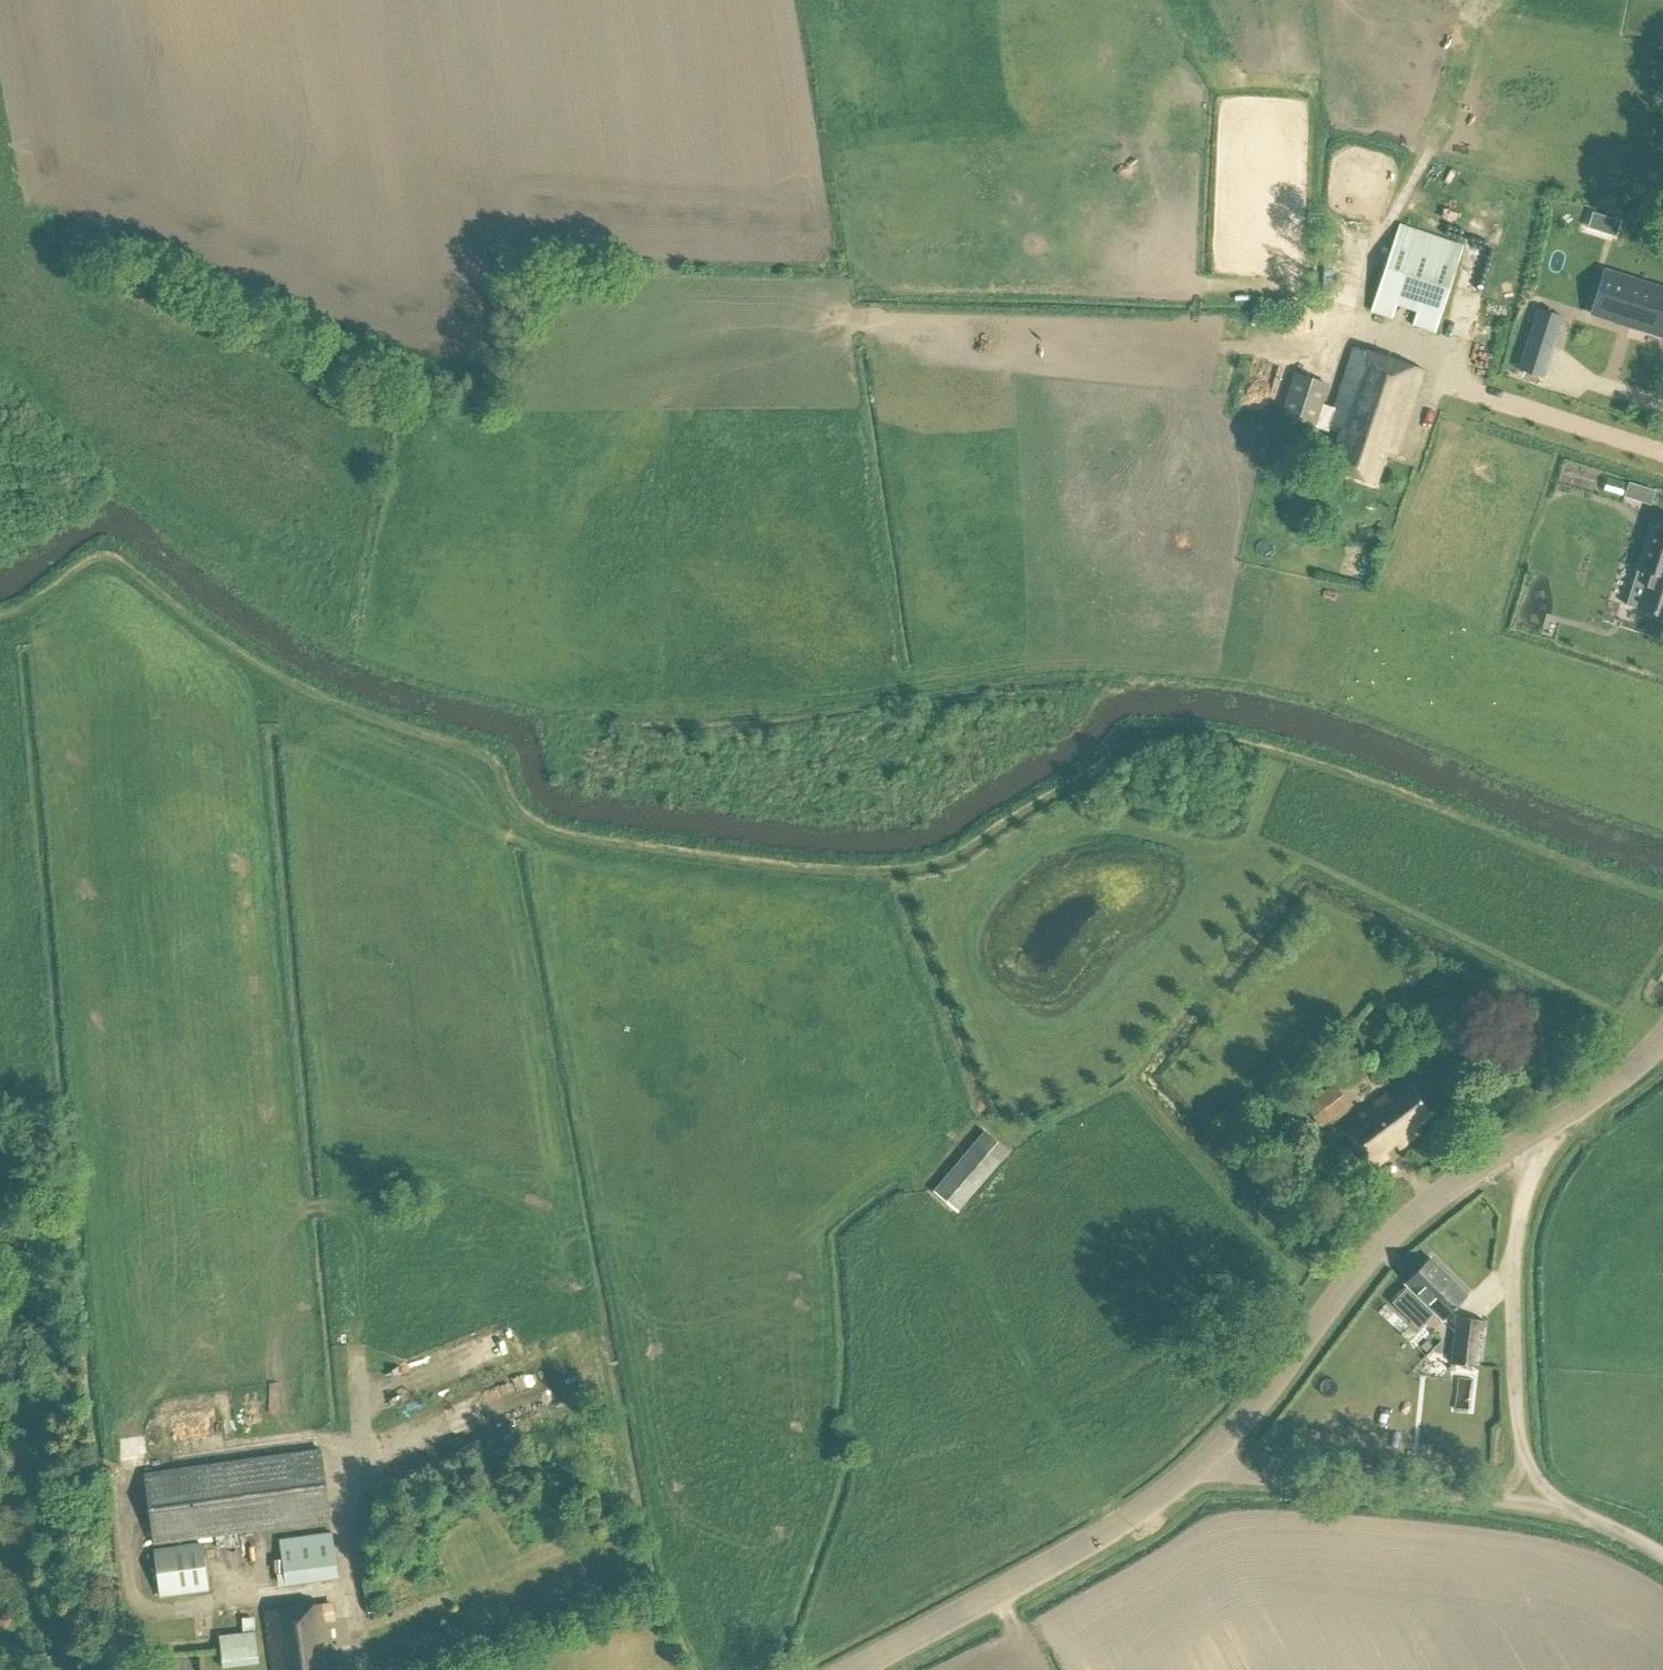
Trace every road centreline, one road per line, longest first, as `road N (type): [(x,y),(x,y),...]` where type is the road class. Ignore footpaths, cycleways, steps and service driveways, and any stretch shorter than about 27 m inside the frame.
road 1 (tertiary): [(1662,1039),(1613,1085),(1479,1165),(1391,1234),(1334,1297),(1214,1460),(1125,1523),(857,1669)]
road 2 (track): [(1561,1506),(1524,1456),(1512,1306),(1527,1186),(1556,1118)]

